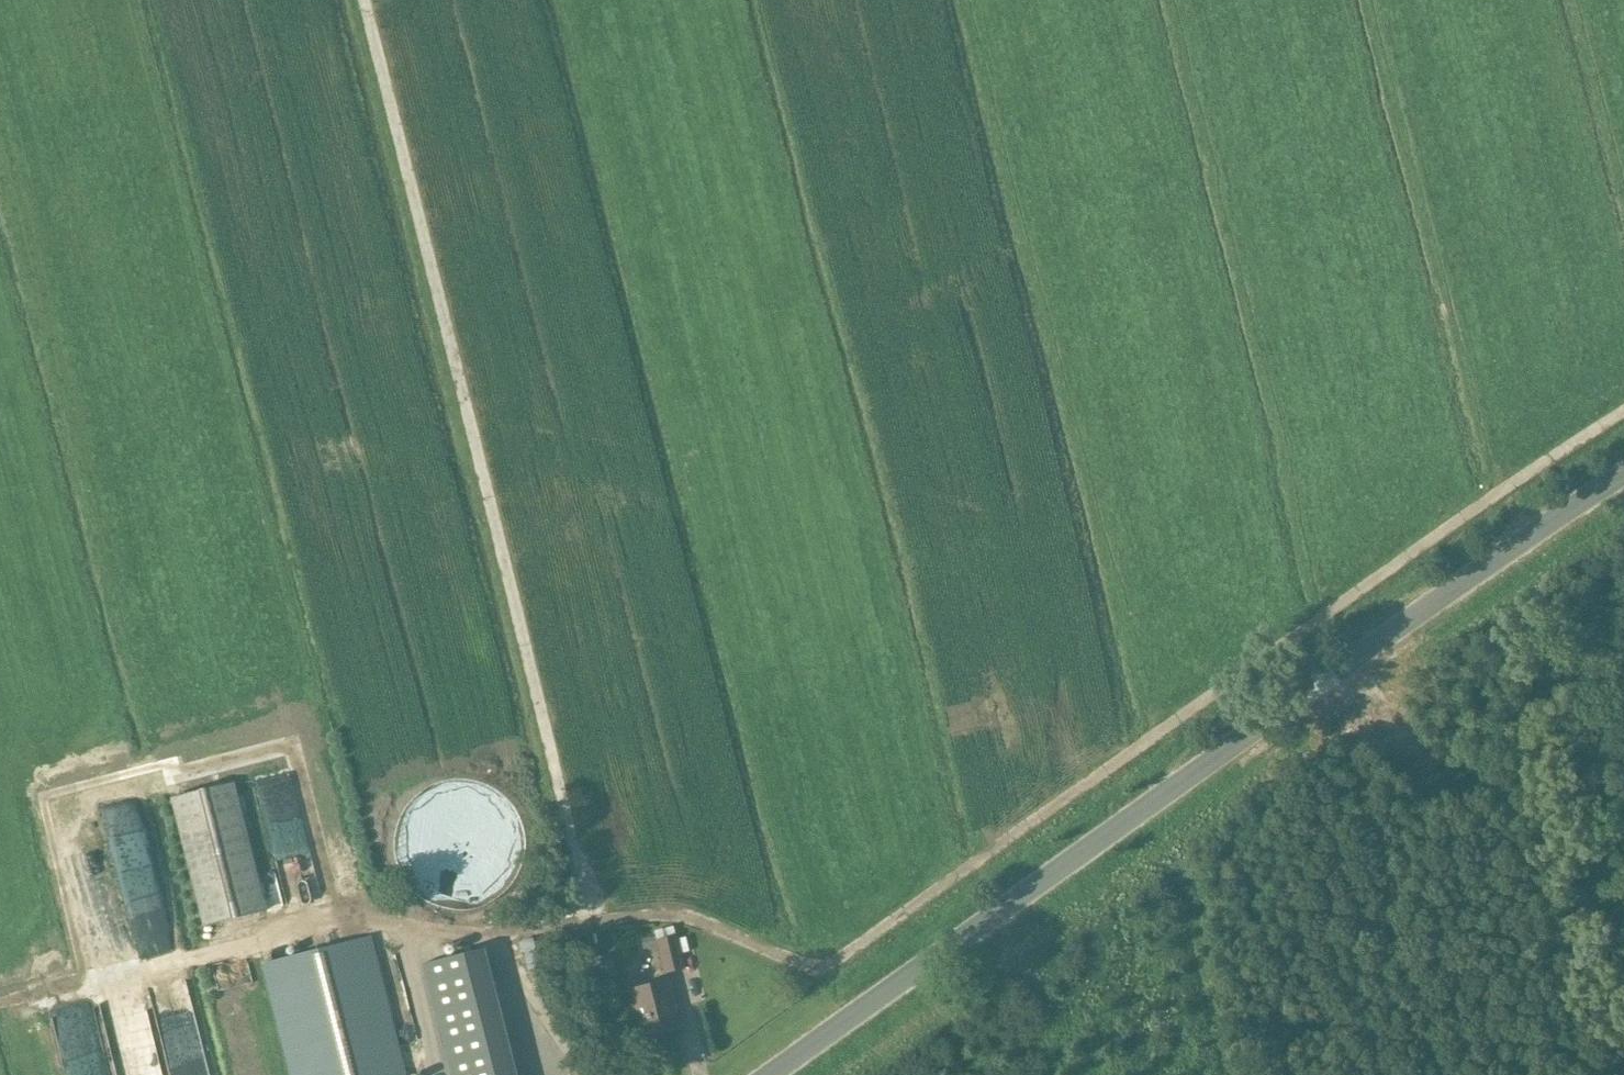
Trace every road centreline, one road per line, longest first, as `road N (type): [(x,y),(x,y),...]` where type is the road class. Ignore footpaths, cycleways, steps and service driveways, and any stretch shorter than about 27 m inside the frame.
road 1 (track): [(495,929),(672,914),(827,977),(1435,537),(1623,417)]
road 2 (tertiary): [(768,1074),(1623,475)]
road 3 (track): [(593,920),(364,0)]
road 4 (track): [(231,953),(0,1005)]

